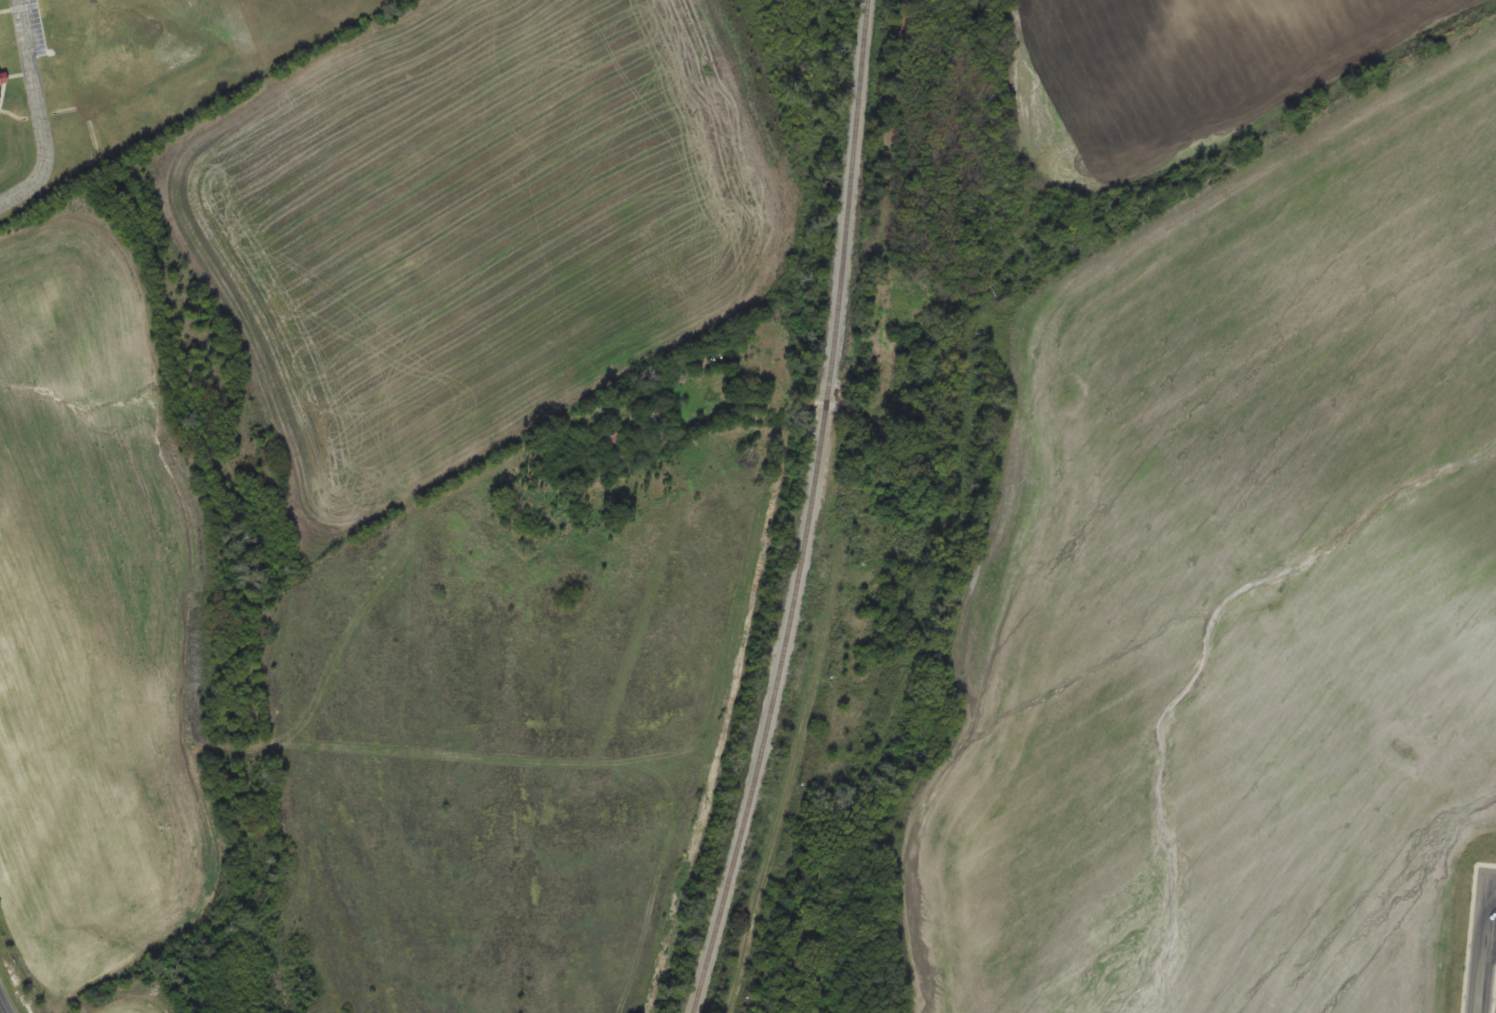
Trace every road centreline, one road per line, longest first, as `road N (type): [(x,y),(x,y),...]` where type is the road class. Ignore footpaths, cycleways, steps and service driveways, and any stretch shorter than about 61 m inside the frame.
road 1 (residential): [(730,1012),(819,700),(841,507)]
road 2 (tertiary): [(1495,894),(1480,1012)]

